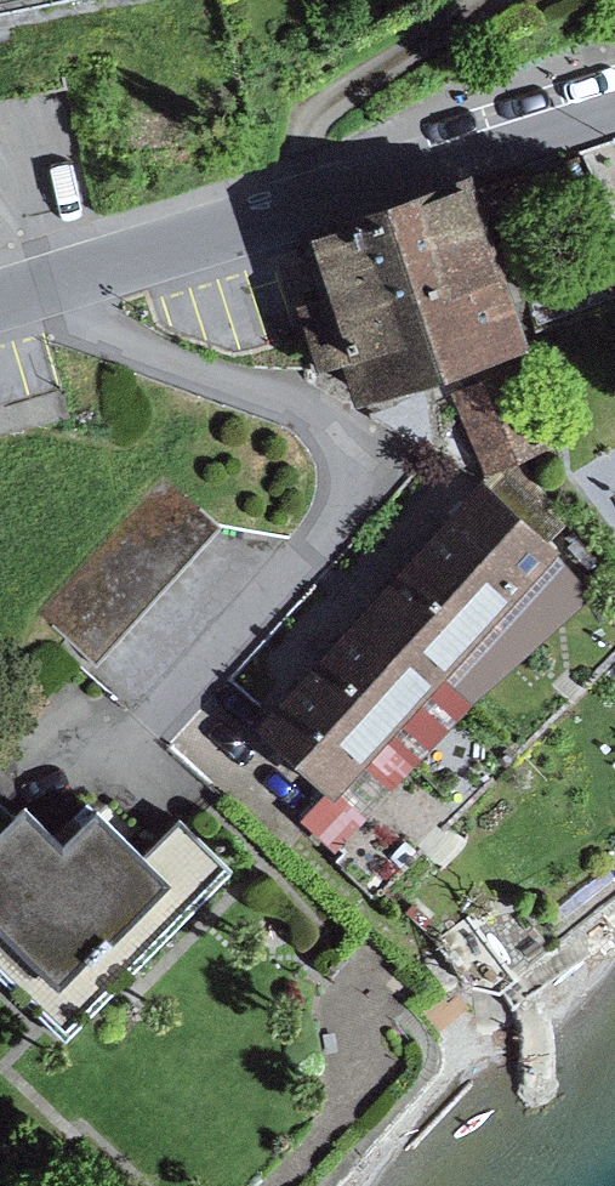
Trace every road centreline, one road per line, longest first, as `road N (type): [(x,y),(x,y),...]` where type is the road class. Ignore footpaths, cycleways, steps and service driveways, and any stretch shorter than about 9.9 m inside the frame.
road 1 (residential): [(19,303),(252,391),(323,428),(357,476),(121,772)]
road 2 (unclassified): [(19,303),(614,107)]

